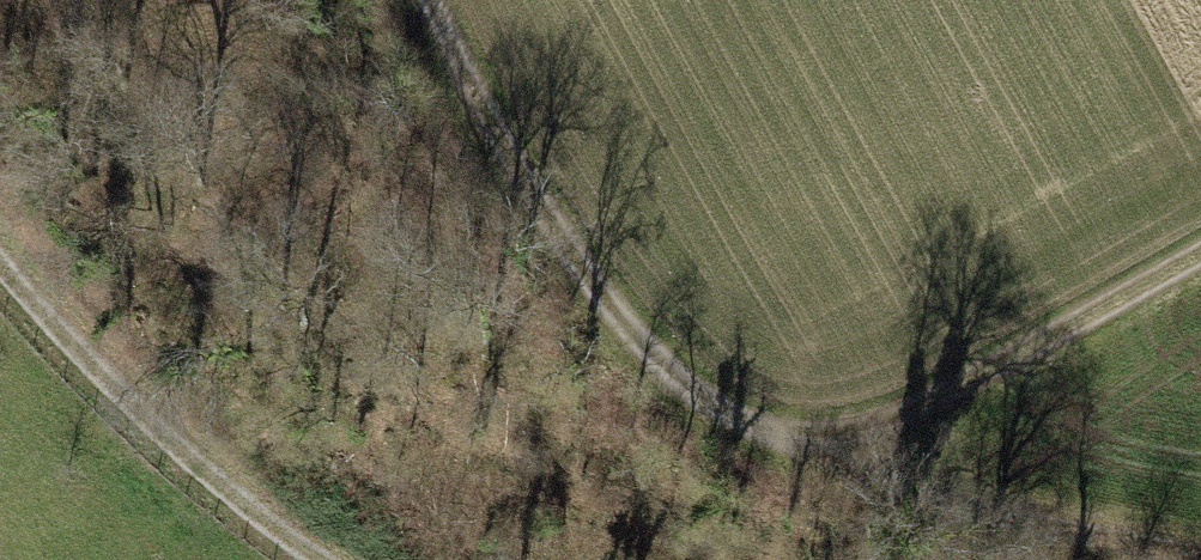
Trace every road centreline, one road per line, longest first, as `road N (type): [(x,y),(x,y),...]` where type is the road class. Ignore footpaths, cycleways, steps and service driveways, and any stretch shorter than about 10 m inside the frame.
road 1 (track): [(1200,554),(790,454),(710,405),(612,310),(509,164),(425,0)]
road 2 (track): [(1200,251),(957,387),(790,454)]
road 3 (track): [(0,265),(178,448),(325,559)]

